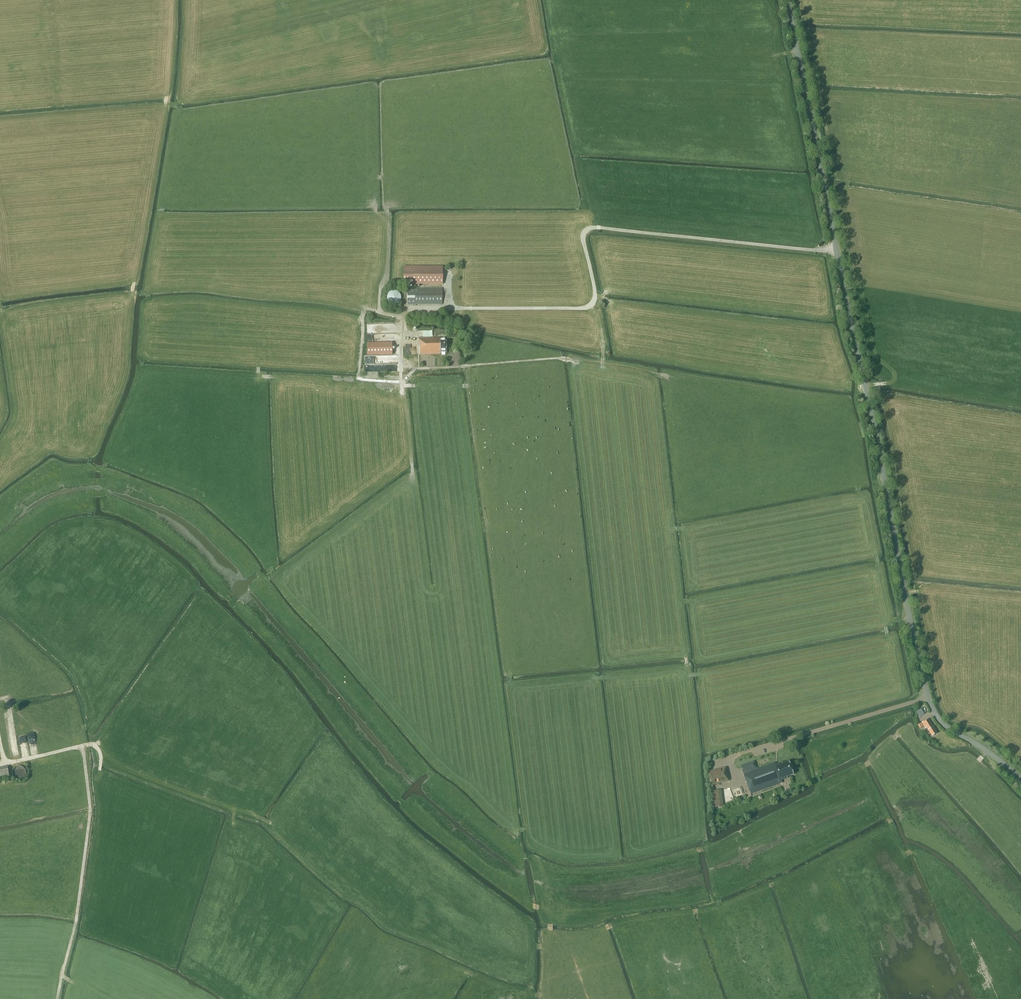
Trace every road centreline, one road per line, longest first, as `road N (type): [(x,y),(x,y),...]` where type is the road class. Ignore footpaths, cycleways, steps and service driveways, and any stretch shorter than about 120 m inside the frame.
road 1 (unclassified): [(1020,780),(948,728),(927,698),(788,0)]

